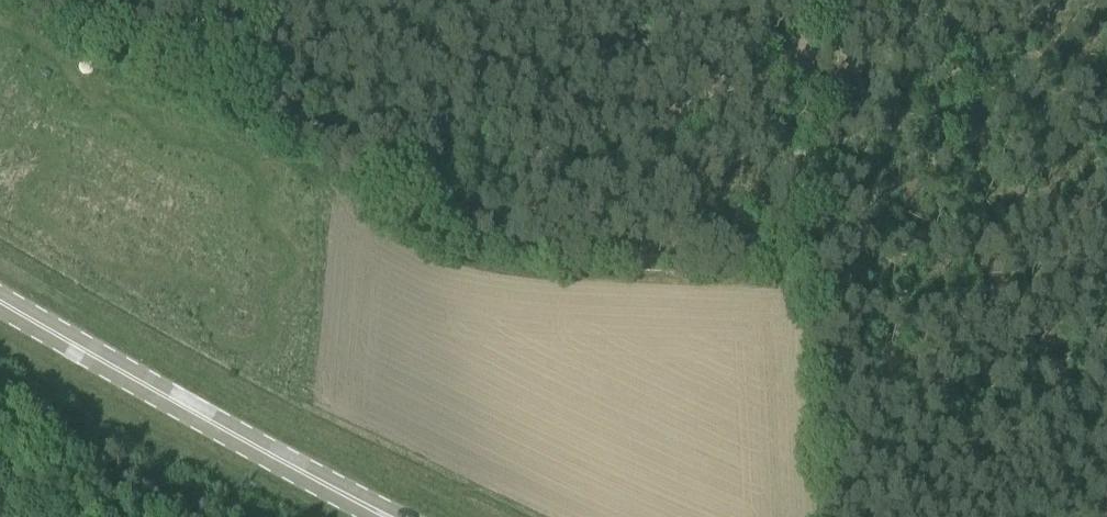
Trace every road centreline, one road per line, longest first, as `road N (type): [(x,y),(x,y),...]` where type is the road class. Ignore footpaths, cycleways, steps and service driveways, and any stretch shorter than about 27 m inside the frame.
road 1 (primary): [(386,516),(0,305)]
road 2 (track): [(797,0),(800,39),(1106,6)]
road 3 (track): [(800,39),(798,272)]

